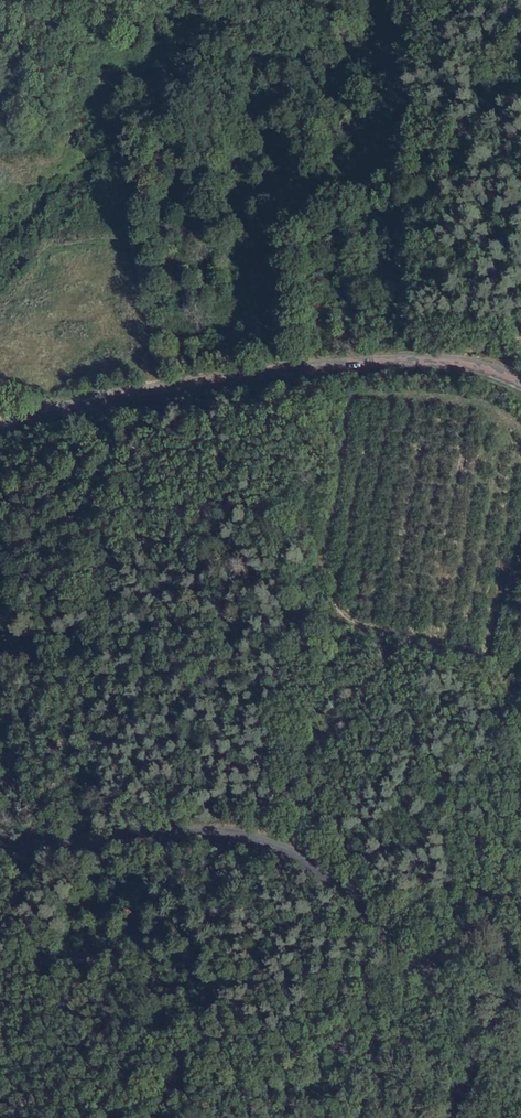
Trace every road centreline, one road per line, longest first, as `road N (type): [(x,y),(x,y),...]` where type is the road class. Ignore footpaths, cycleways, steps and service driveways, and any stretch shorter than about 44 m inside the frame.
road 1 (tertiary): [(0,853),(229,833),(293,854),(355,893),(476,1019),(520,1047)]
road 2 (unclassified): [(0,427),(405,359),(462,362),(520,383)]

